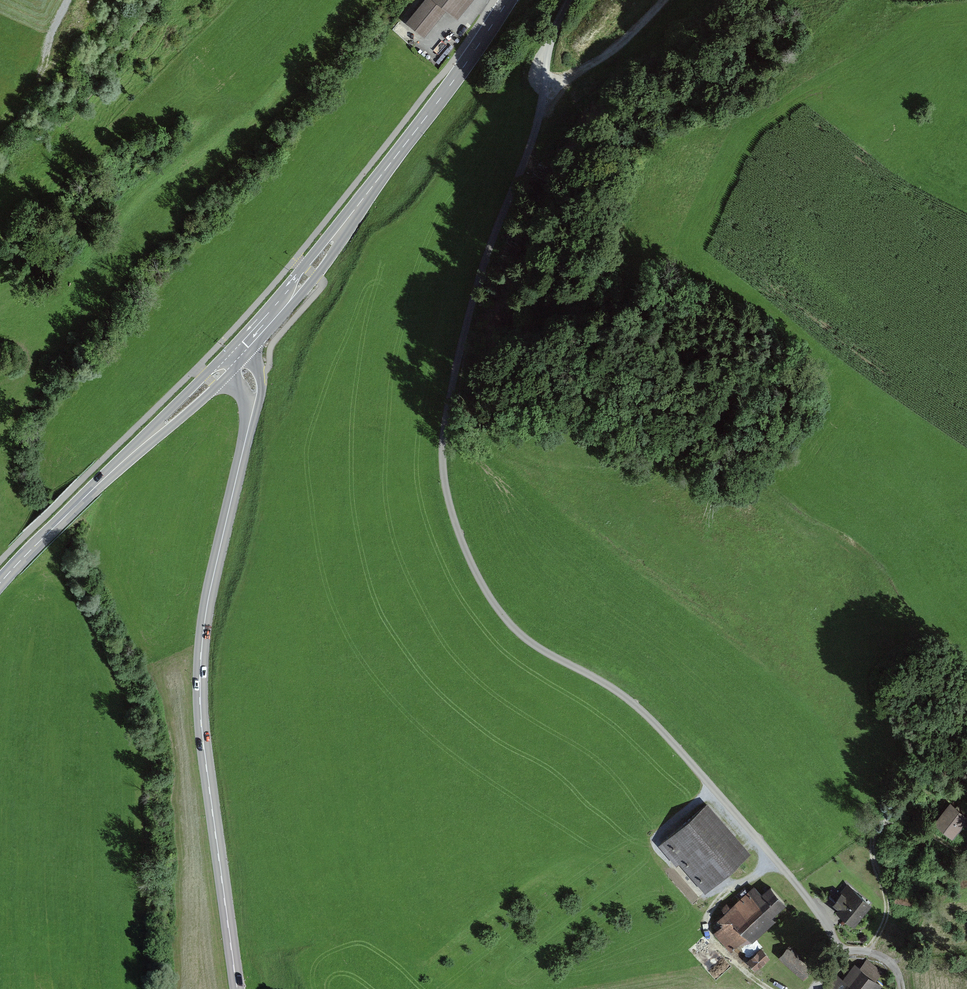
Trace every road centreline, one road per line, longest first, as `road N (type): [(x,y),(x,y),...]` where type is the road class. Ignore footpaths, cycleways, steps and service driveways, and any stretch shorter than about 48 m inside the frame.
road 1 (unclassified): [(840,954),(789,875),(642,711),(509,623),(471,563),(448,499),(443,440),(455,370),(486,255),(529,152),(554,27),(569,0)]
road 2 (tertiary): [(251,418),(209,595),(200,677),(237,988)]
road 3 (secondary): [(508,0),(345,222)]
road 4 (secondary): [(149,439),(0,583)]
road 5 (track): [(867,952),(887,908),(872,854),(877,828),(896,820),(945,842)]
road 6 (secondary): [(247,355),(316,277),(345,222)]
road 7 (secondary): [(345,222),(240,338)]
road 8 (track): [(546,82),(560,83),(615,50),(662,0)]

